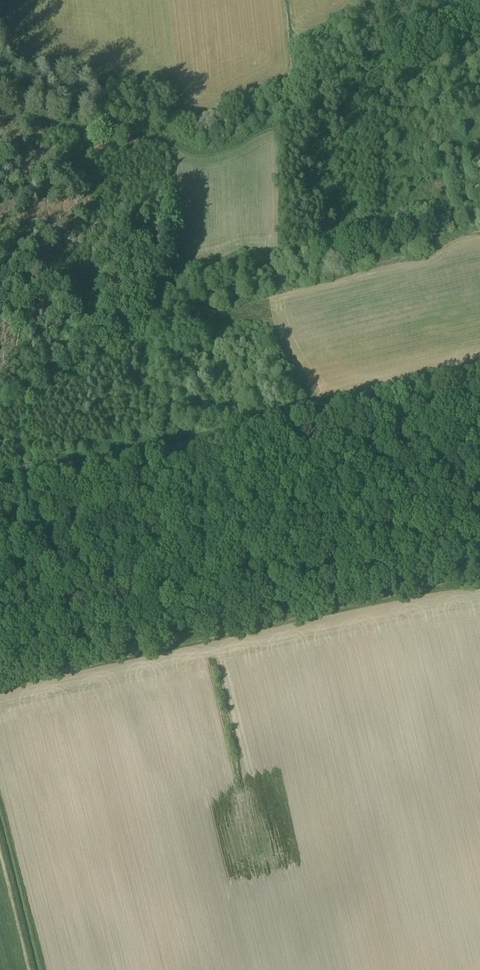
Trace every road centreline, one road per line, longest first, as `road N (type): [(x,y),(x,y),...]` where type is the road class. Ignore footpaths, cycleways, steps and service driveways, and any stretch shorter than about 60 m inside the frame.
road 1 (track): [(165,142),(0,117)]

